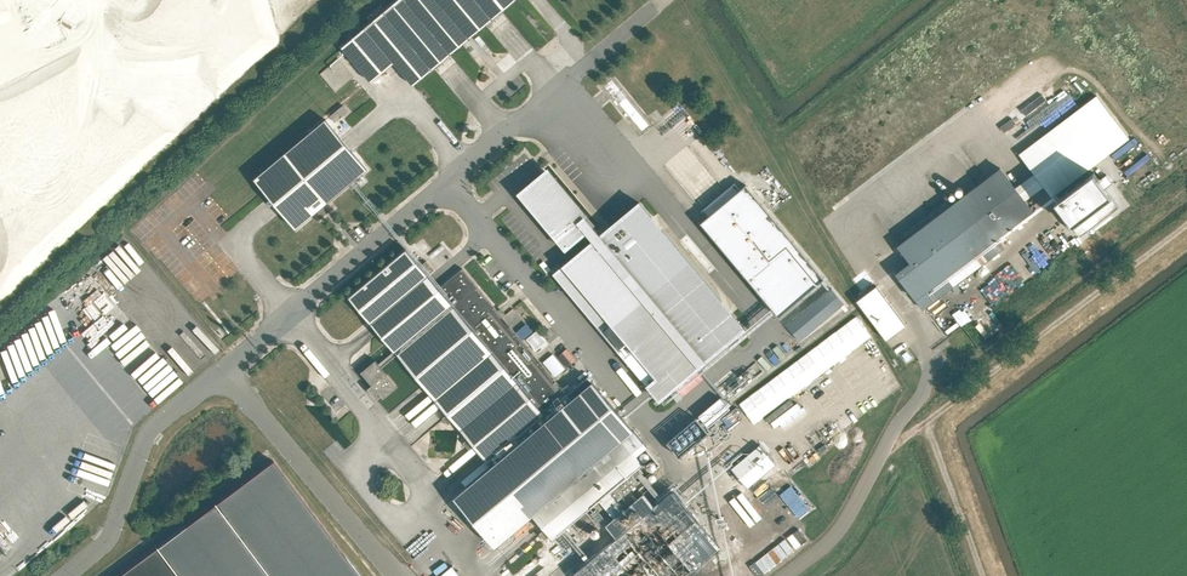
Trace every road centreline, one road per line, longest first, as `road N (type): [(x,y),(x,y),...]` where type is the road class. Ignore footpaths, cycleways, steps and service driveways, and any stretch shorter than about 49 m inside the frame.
road 1 (unclassified): [(394,575),(222,369)]
road 2 (unclassified): [(67,575),(101,545),(148,431),(222,369)]
road 3 (unclassified): [(930,366),(920,399),(840,530),(784,575)]

